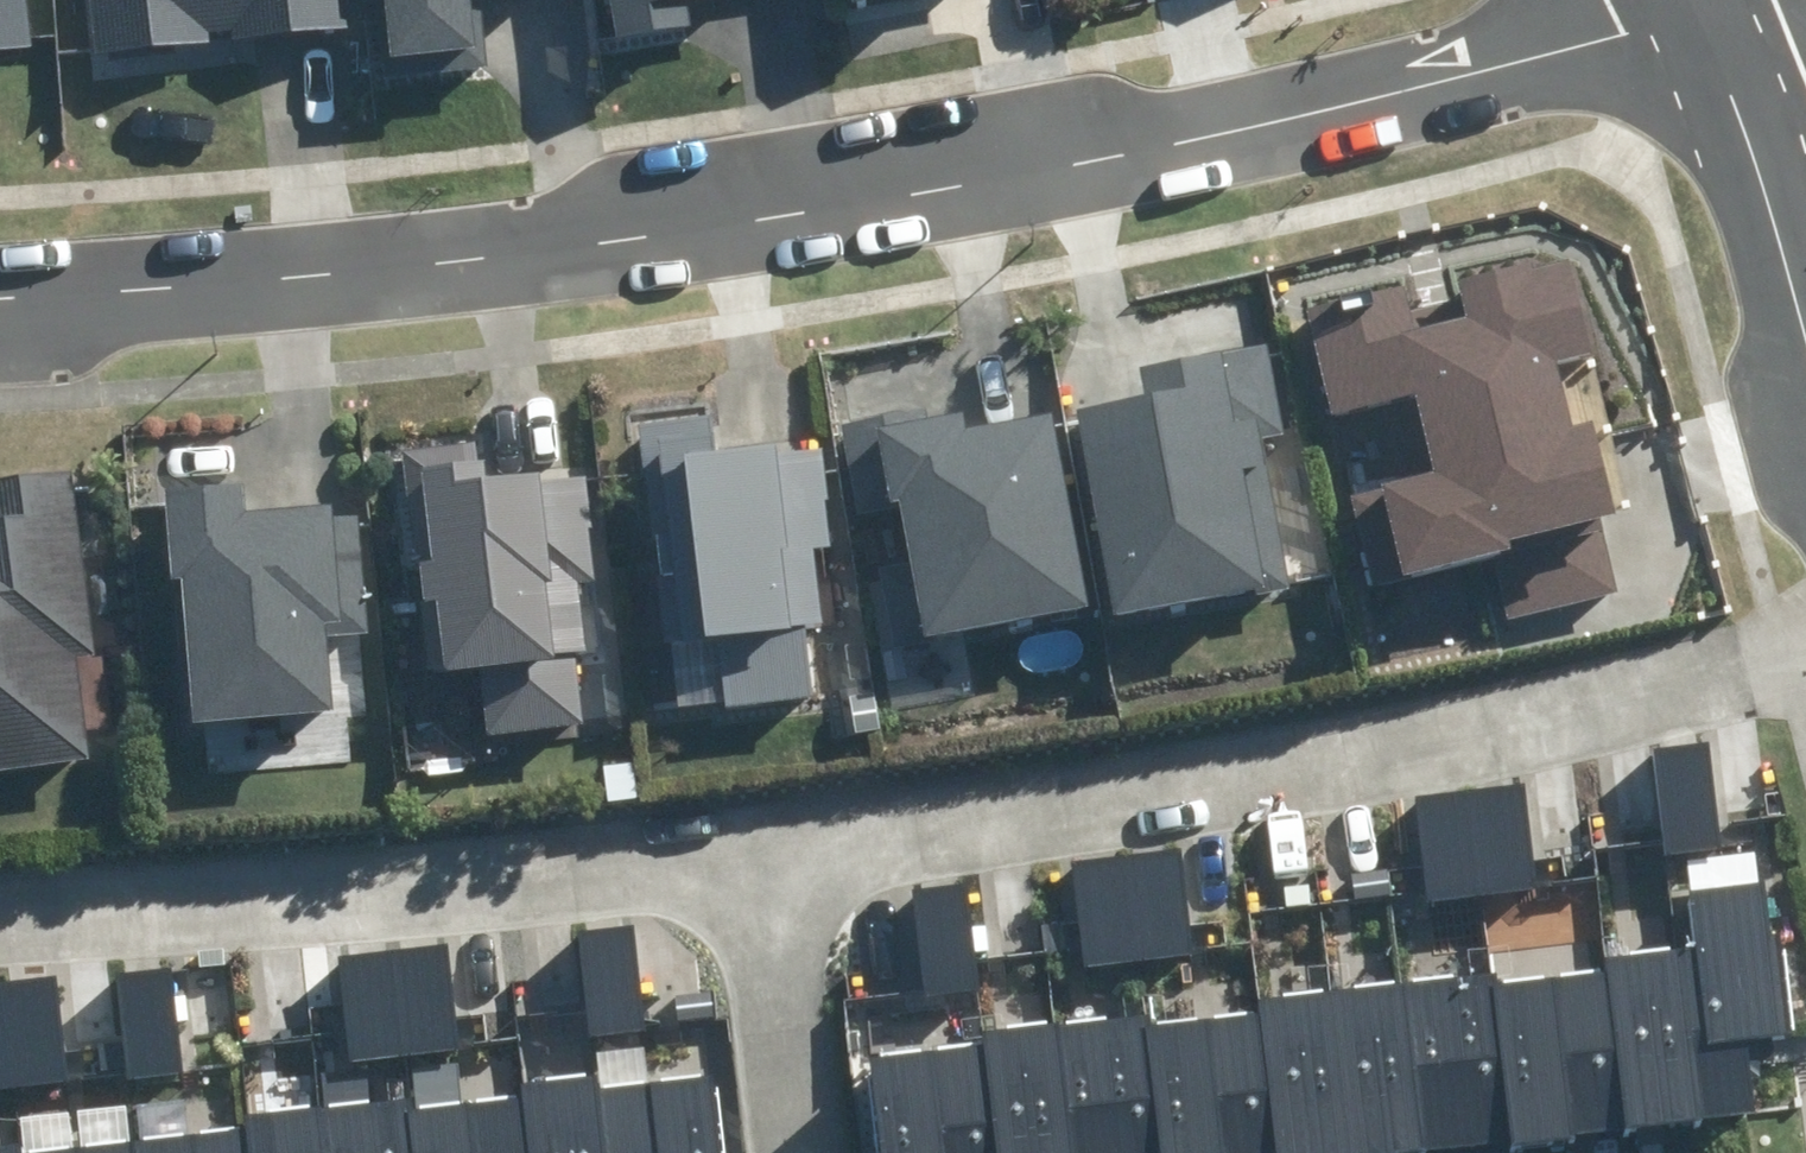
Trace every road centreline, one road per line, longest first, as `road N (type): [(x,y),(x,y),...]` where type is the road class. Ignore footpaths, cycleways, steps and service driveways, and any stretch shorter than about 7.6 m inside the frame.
road 1 (residential): [(1700,11),(1103,159),(779,214),(281,281),(0,298)]
road 2 (residential): [(738,828),(1237,778),(1805,635)]
road 3 (residential): [(0,897),(301,860),(738,828)]
road 4 (residential): [(1700,11),(1756,163),(1805,330)]
road 5 (residential): [(786,1152),(738,828)]

